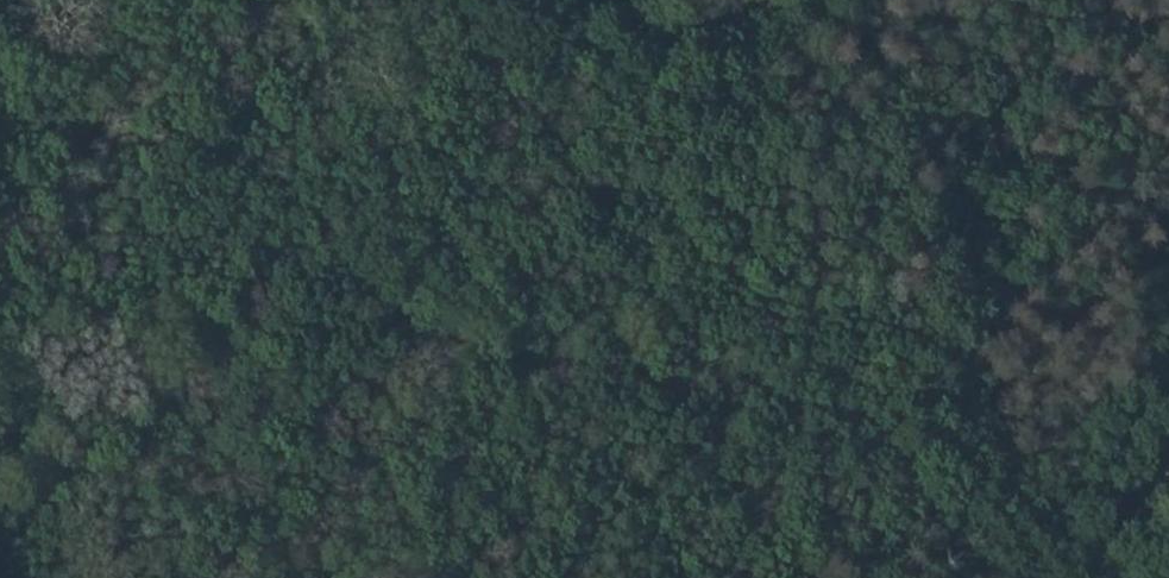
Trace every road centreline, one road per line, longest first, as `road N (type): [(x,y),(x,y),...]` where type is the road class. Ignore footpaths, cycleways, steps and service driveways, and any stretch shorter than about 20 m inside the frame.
road 1 (track): [(1168,459),(1087,577)]

